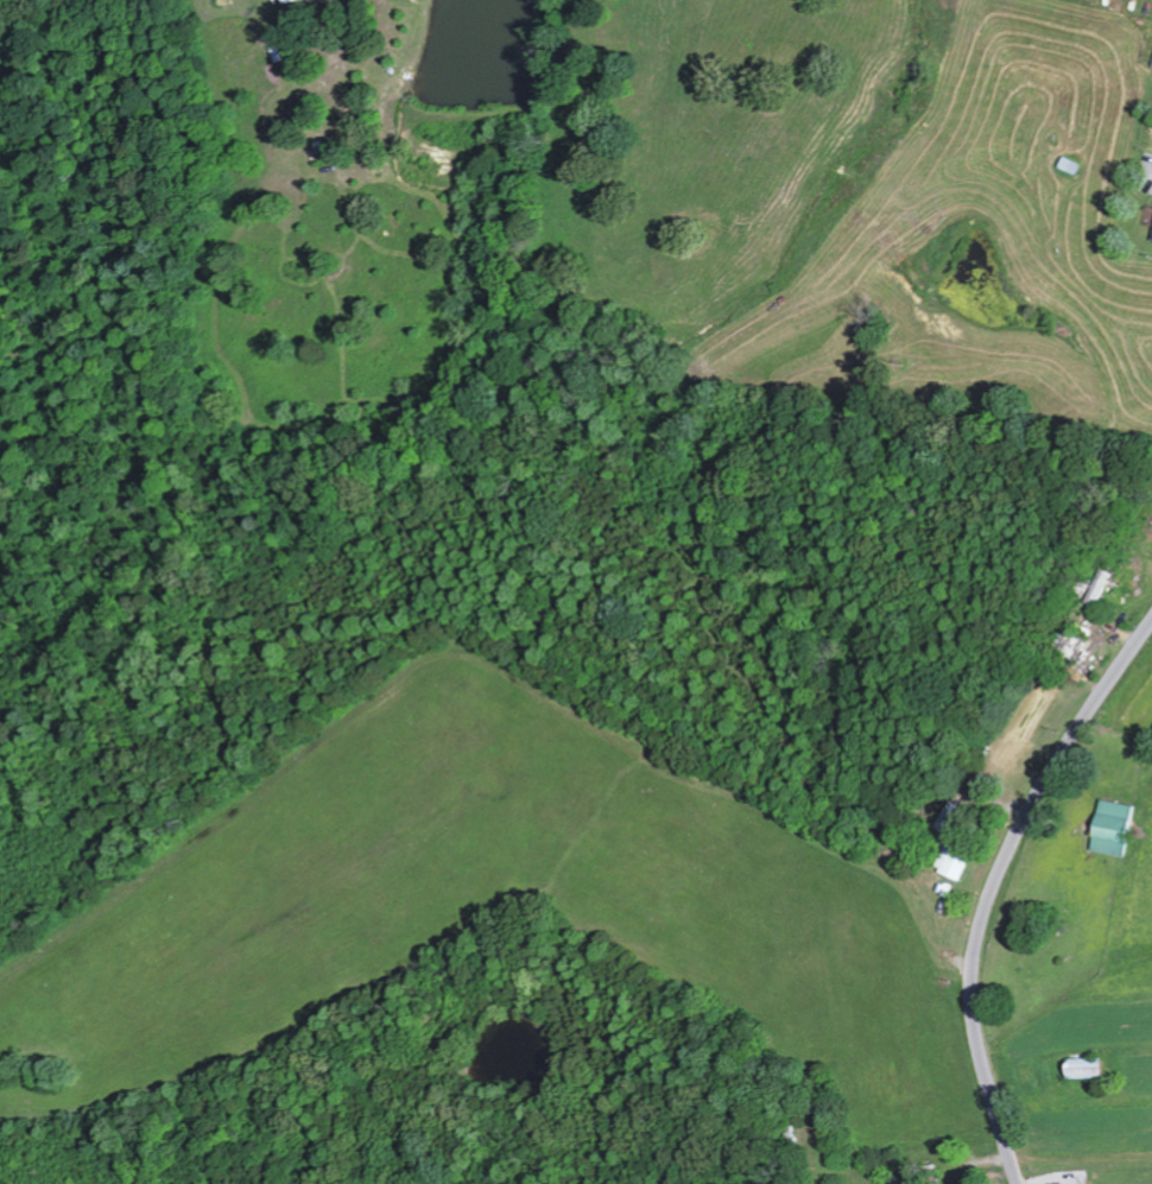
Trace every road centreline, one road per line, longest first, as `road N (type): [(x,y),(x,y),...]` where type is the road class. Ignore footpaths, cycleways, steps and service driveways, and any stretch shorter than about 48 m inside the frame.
road 1 (tertiary): [(1018,1183),(975,1014),(982,927),(1036,797),(1151,623)]

